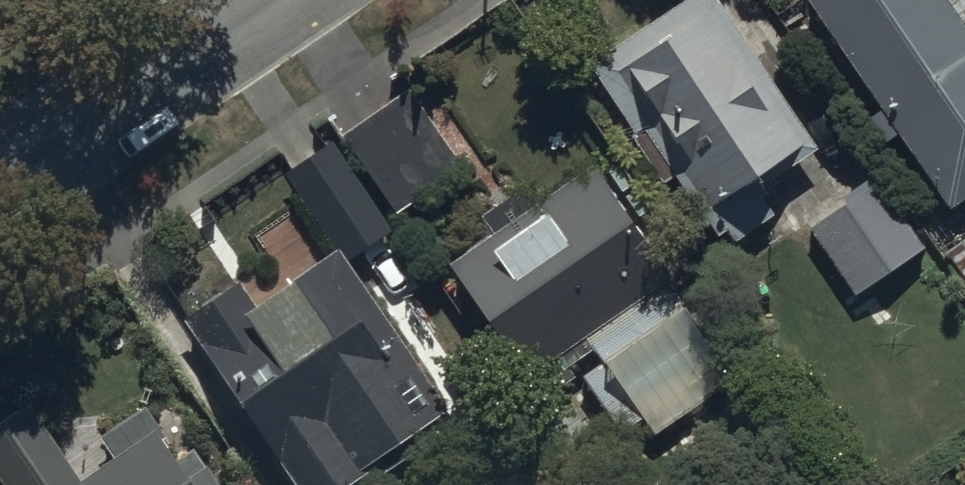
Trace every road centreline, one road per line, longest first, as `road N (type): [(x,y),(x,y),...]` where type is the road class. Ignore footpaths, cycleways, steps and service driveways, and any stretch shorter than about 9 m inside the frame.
road 1 (residential): [(0,192),(281,0)]

